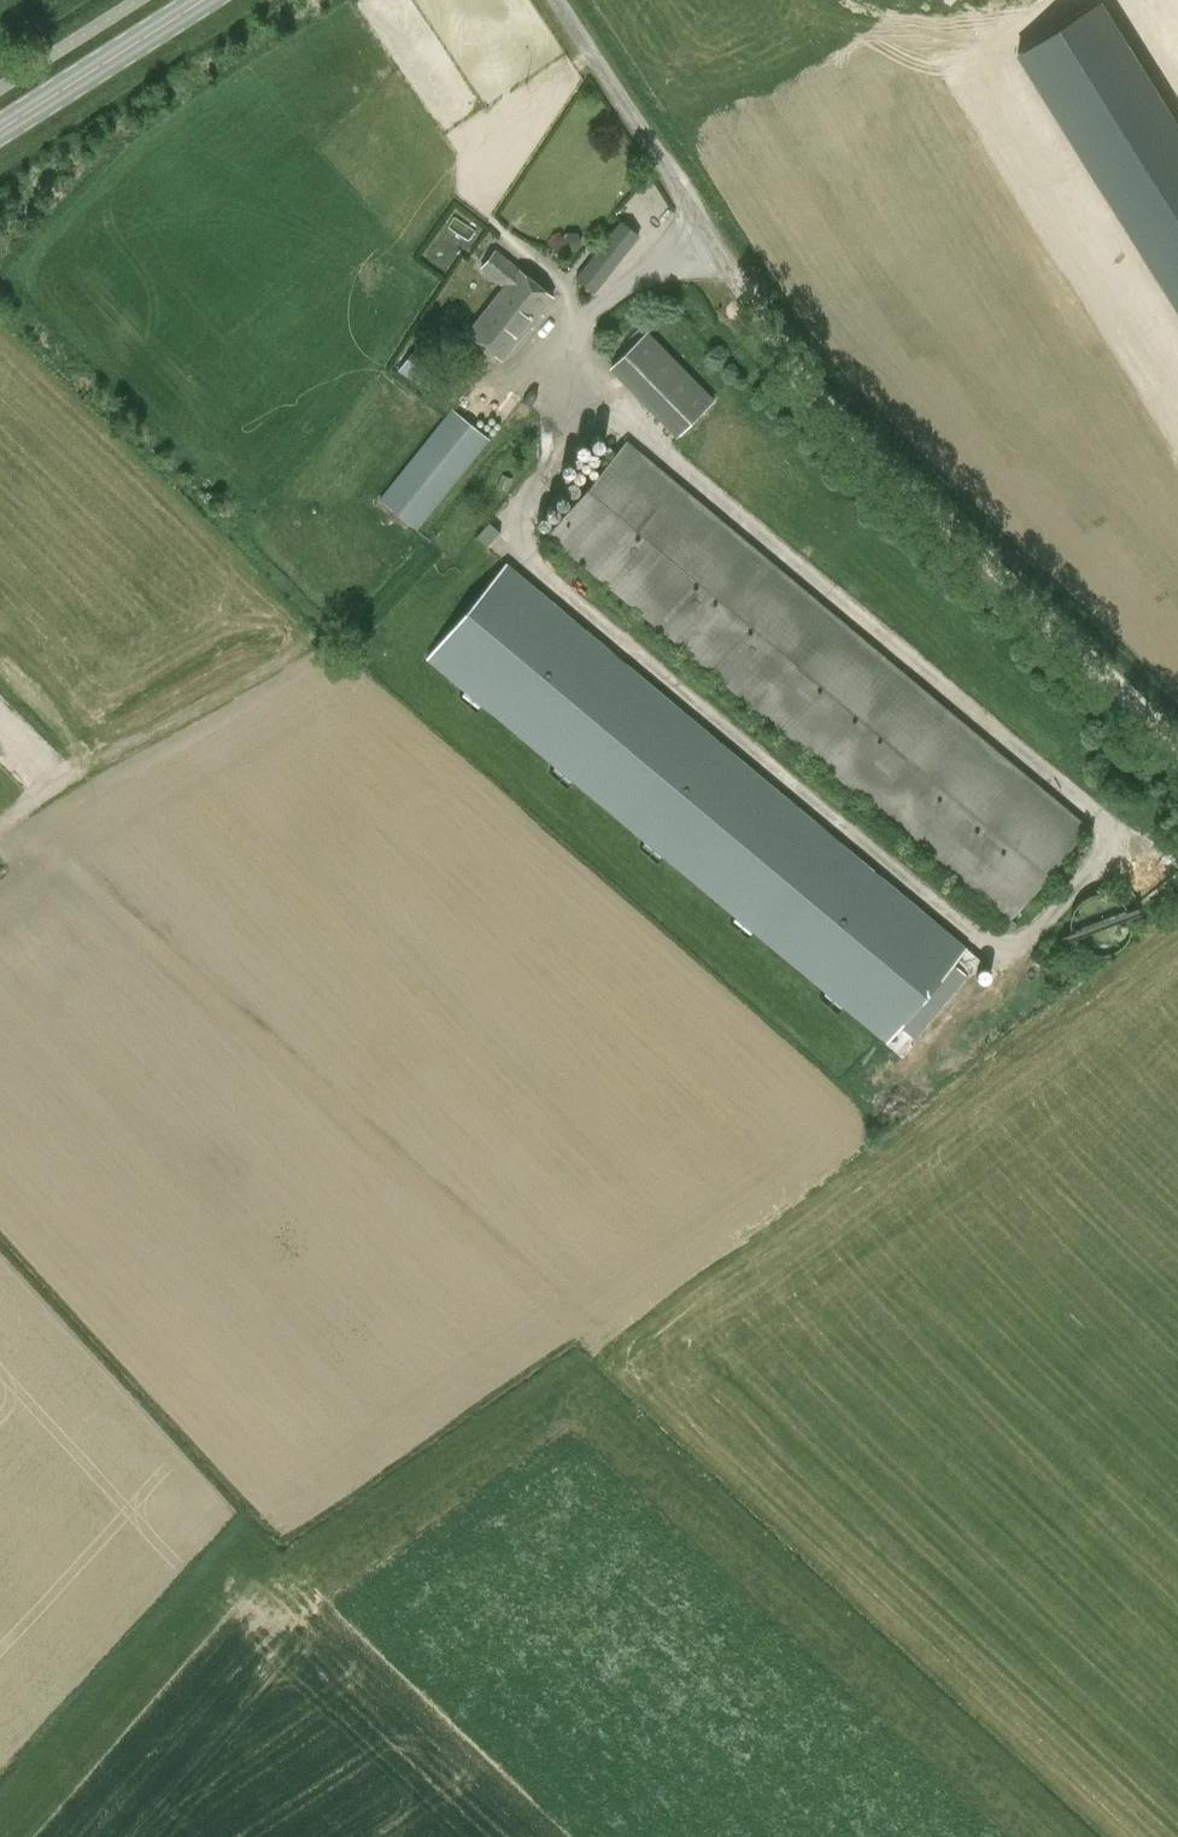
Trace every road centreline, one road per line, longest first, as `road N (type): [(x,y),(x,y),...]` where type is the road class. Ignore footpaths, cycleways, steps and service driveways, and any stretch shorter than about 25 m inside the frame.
road 1 (unclassified): [(1177,727),(816,371),(717,245),(558,0)]
road 2 (secondary): [(0,129),(204,0)]

